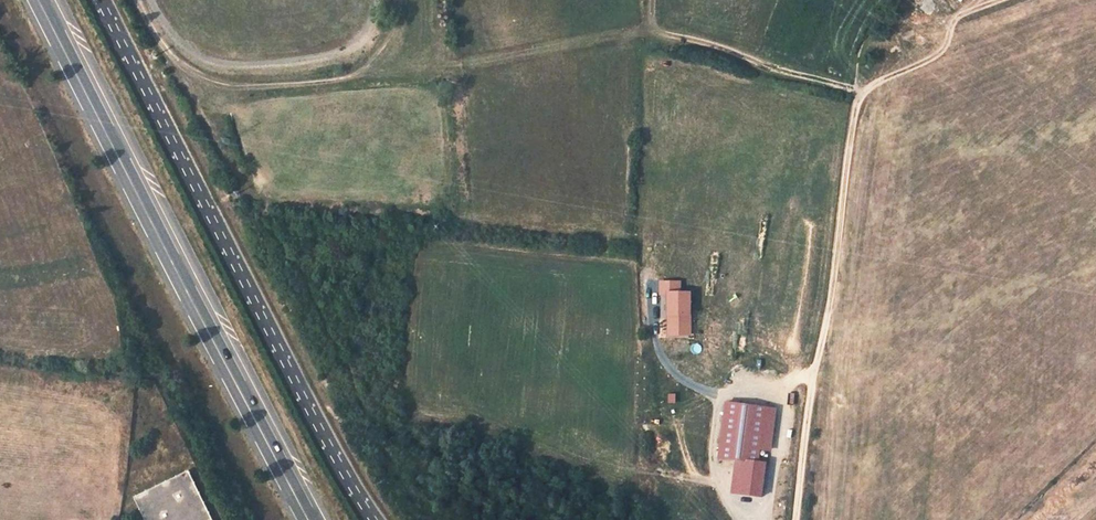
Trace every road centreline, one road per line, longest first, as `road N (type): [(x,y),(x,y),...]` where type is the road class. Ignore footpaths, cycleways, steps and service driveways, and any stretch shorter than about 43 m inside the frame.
road 1 (track): [(613,519),(366,417),(304,277),(253,213),(205,118)]
road 2 (tertiary): [(378,519),(333,450),(100,0)]
road 3 (primary): [(310,519),(44,0)]
road 4 (track): [(854,95),(794,519)]

